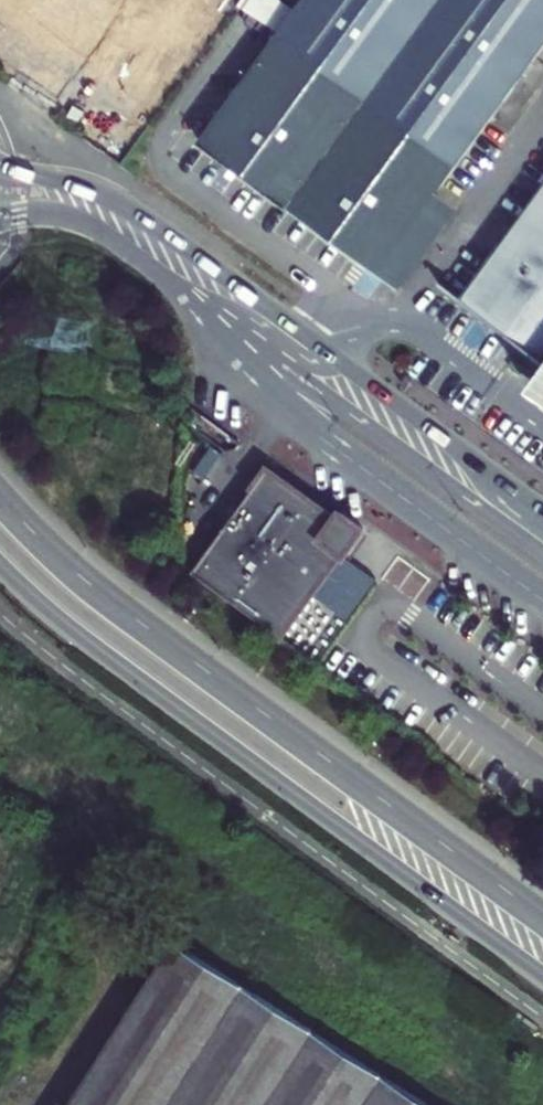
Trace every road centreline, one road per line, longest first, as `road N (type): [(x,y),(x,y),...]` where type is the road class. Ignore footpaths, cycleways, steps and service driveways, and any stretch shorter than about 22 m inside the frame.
road 1 (tertiary): [(542,917),(83,584),(0,498)]
road 2 (tertiary): [(0,571),(72,635),(542,978)]
road 3 (unclassified): [(144,236),(542,534)]
road 4 (unclassified): [(144,236),(66,188),(0,168)]
road 5 (unclassified): [(0,219),(61,214),(144,236)]

